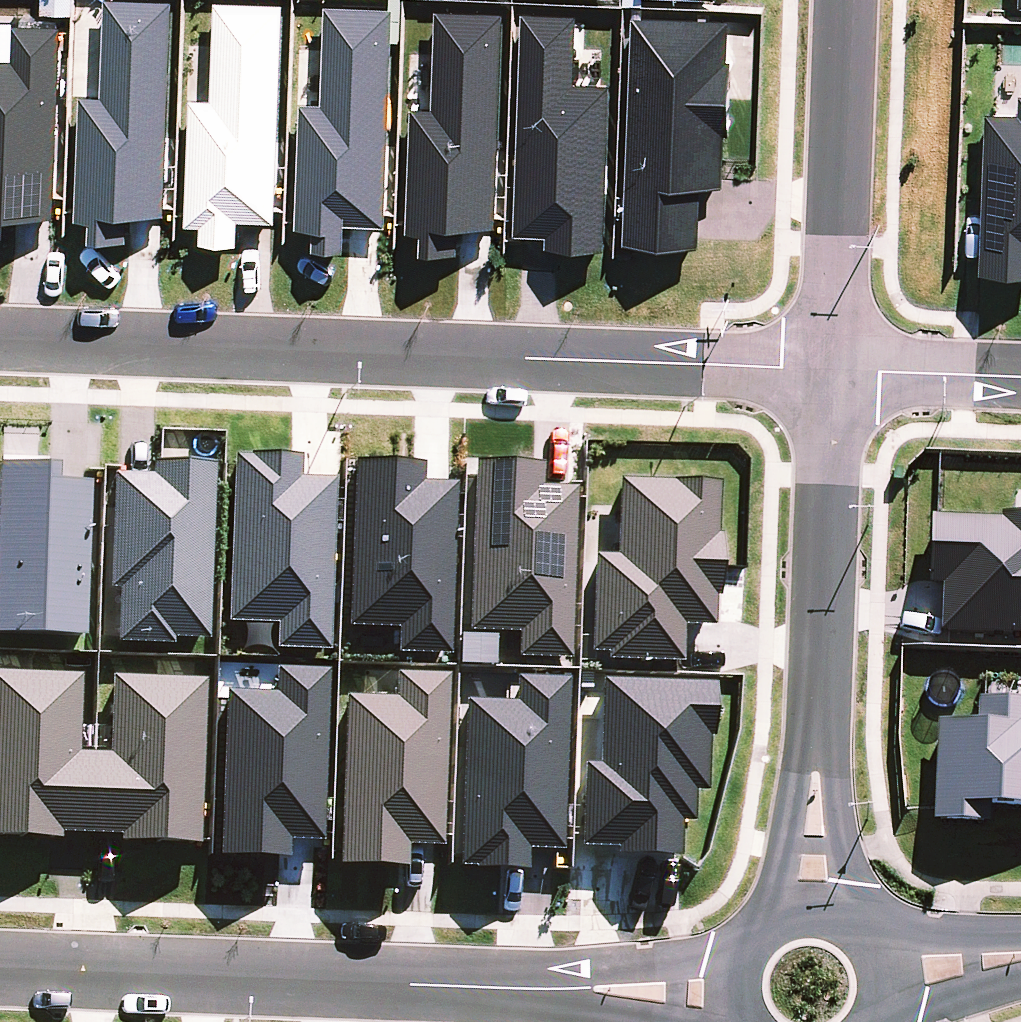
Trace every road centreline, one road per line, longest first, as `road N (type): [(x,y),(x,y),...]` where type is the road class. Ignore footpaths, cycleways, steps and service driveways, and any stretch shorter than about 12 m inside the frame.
road 1 (residential): [(0,340),(831,371)]
road 2 (residential): [(733,999),(0,970)]
road 3 (residential): [(813,908),(831,371)]
road 4 (residential): [(831,371),(845,0)]
road 5 (residential): [(831,371),(1020,378)]
road 6 (residential): [(733,999),(739,954),(751,934),(790,910),(813,908)]
road 7 (residential): [(1020,959),(887,980)]

